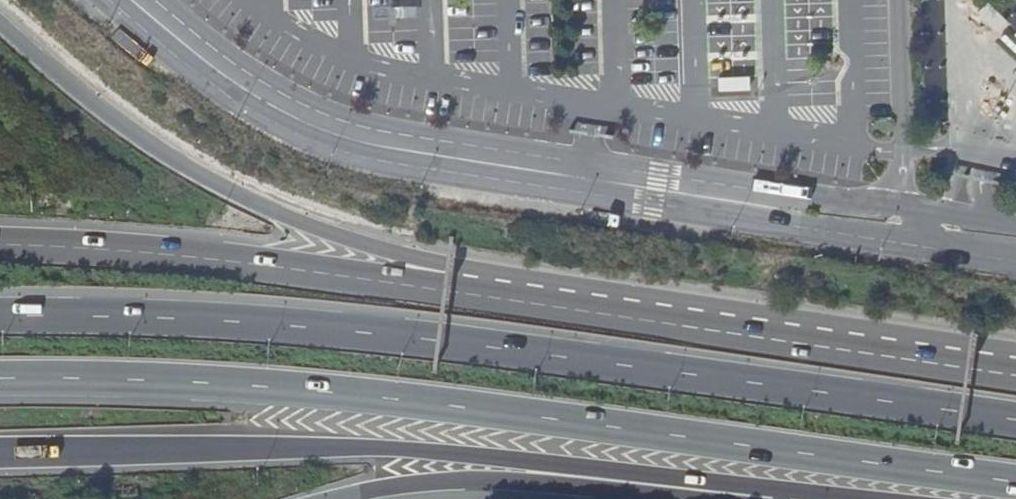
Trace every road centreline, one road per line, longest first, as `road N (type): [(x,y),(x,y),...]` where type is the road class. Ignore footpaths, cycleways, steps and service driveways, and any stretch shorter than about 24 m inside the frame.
road 1 (trunk): [(1015,420),(427,337),(0,316)]
road 2 (trunk): [(0,379),(215,384),(447,405),(1015,482)]
road 3 (tertiary): [(139,0),(229,78),(284,112),(358,141),(942,229)]
road 4 (trunk): [(0,453),(377,448),(763,488),(788,498)]
road 5 (trunk): [(494,297),(473,270),(287,221),(212,183),(147,143),(0,22)]
road 6 (trunk): [(1015,374),(494,297)]
road 7 (trunk): [(494,297),(190,257),(0,245)]
road 8 (trunk): [(339,498),(486,481),(703,498)]

